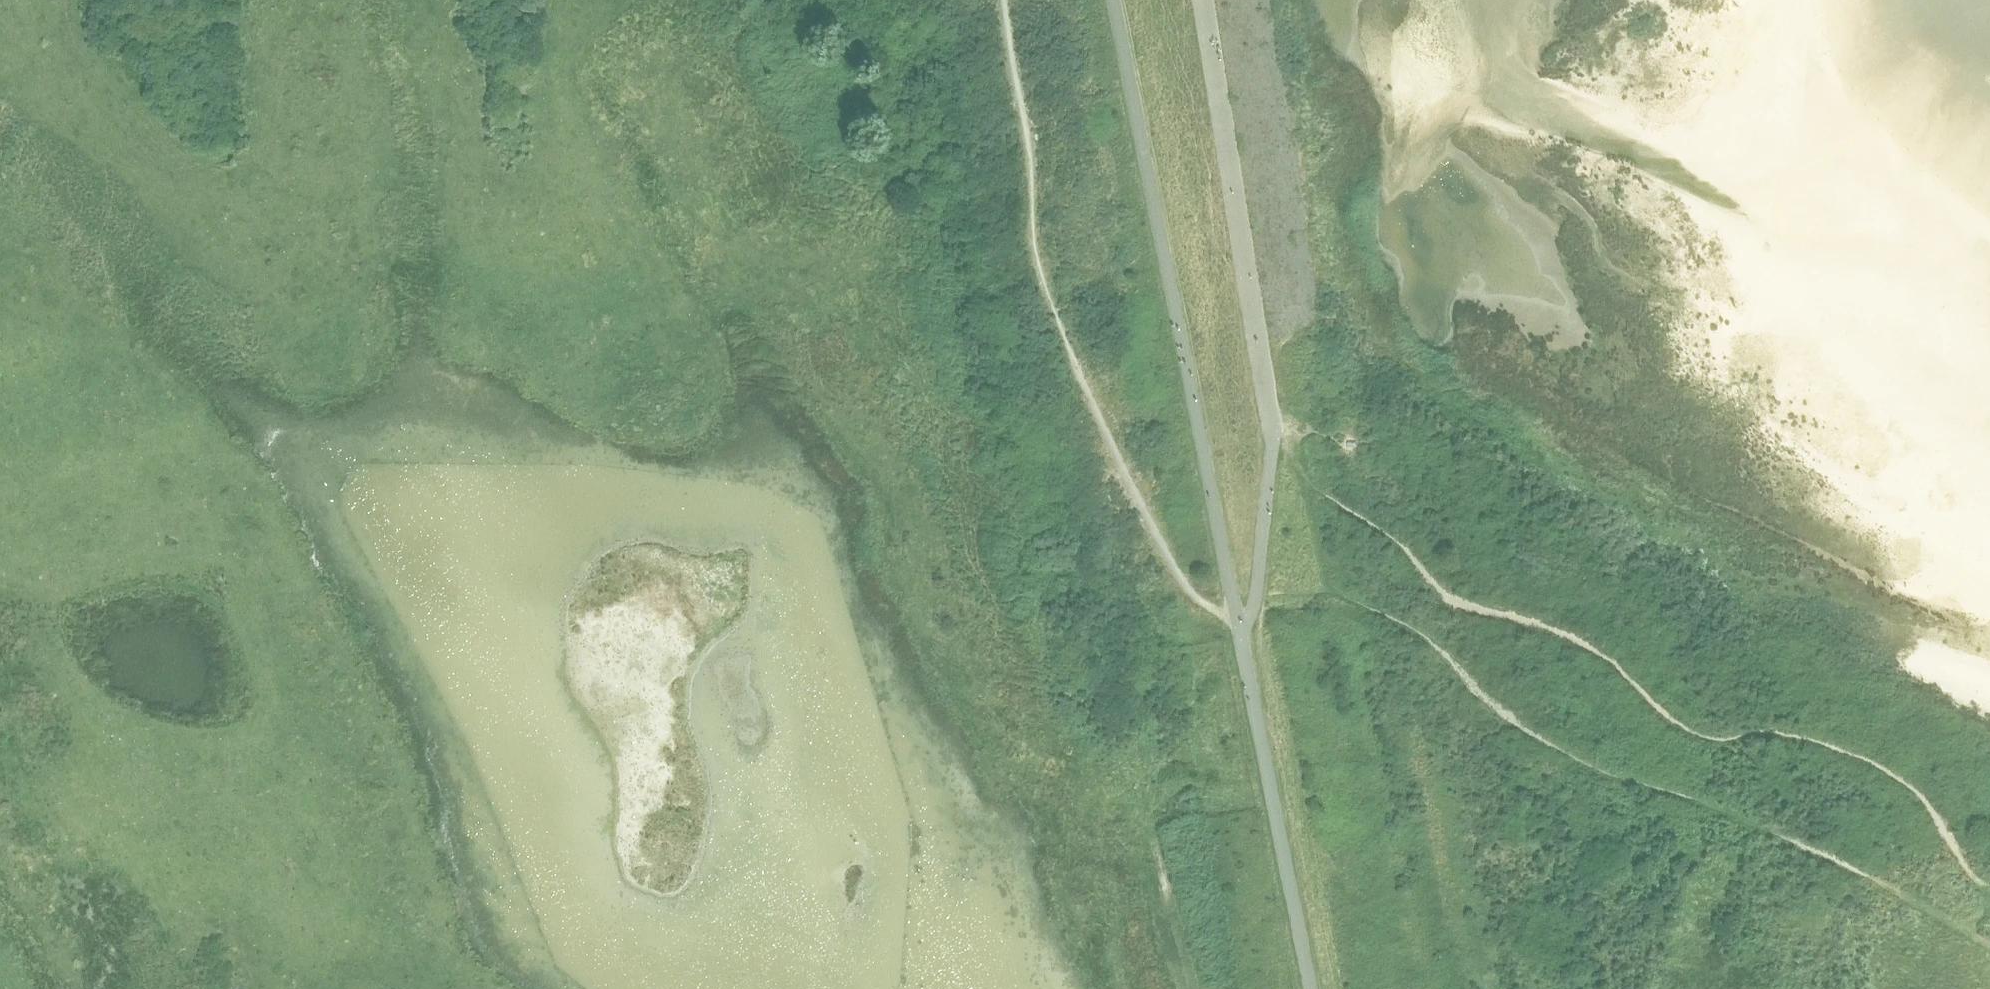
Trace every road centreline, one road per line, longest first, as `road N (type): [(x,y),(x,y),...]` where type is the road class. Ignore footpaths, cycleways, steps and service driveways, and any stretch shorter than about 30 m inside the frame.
road 1 (track): [(1195,988),(1126,711)]

